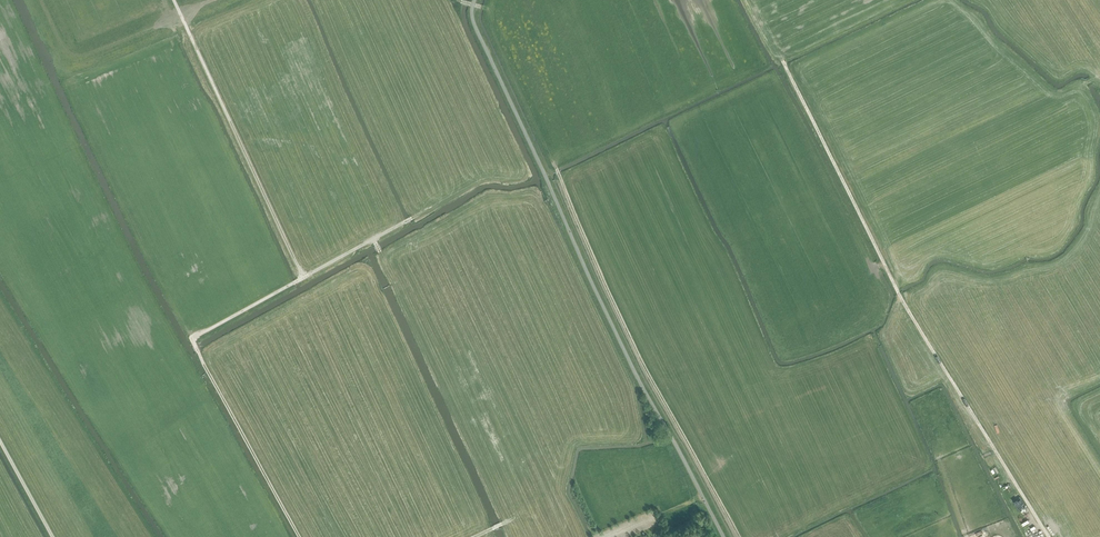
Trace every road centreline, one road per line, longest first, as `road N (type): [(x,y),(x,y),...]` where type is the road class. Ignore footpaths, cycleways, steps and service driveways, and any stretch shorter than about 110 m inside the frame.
road 1 (track): [(784,64),(898,292),(1051,536)]
road 2 (track): [(559,172),(634,343),(740,536)]
road 3 (track): [(301,536),(191,338),(304,277)]
road 4 (track): [(304,277),(174,0)]
road 5 (track): [(39,0),(63,51),(84,56),(217,0)]
road 6 (track): [(304,277),(414,218)]

